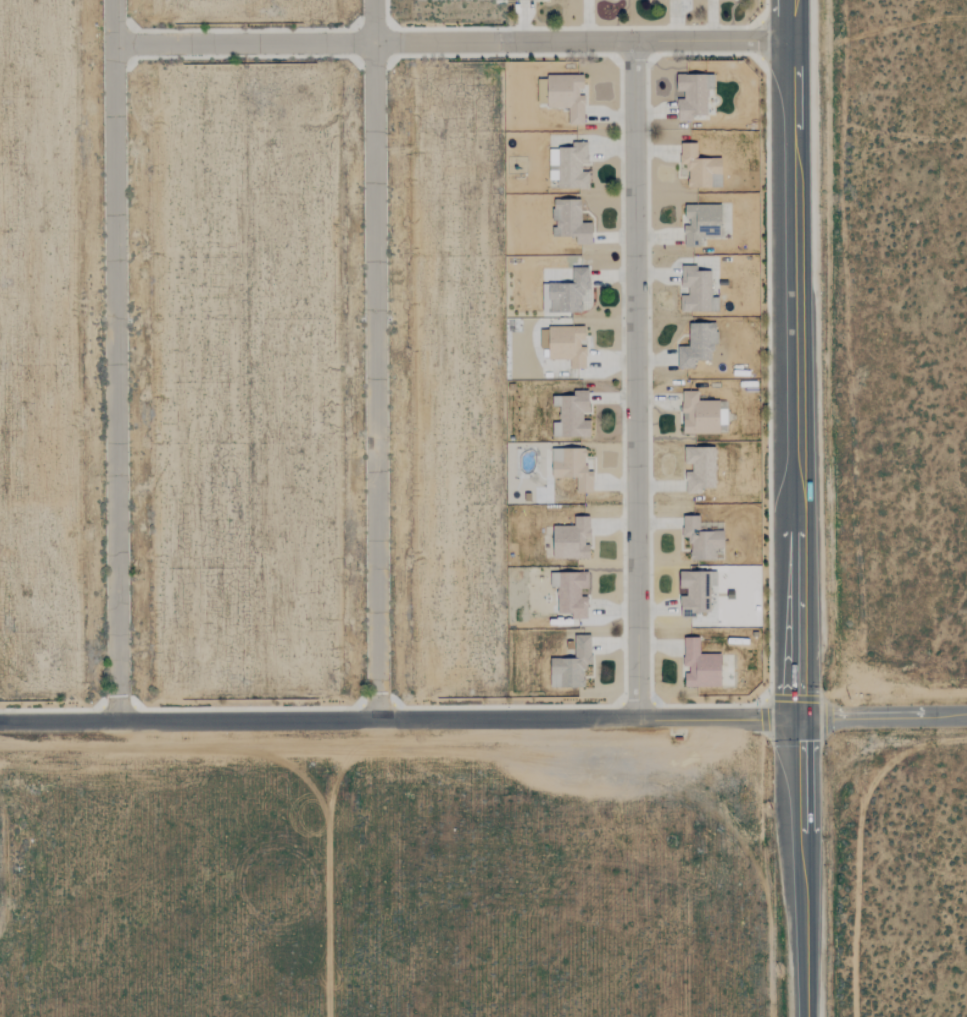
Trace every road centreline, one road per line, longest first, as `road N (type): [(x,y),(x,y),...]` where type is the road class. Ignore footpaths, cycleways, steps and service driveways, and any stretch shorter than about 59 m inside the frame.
road 1 (residential): [(0,722),(796,720)]
road 2 (residential): [(117,722),(113,0)]
road 3 (residential): [(372,0),(376,721)]
road 4 (tertiary): [(796,720),(787,0)]
road 5 (residential): [(644,721),(629,45)]
road 6 (residential): [(113,42),(787,43)]
road 7 (tertiary): [(806,1016),(796,720)]
road 8 (residential): [(796,720),(966,716)]

